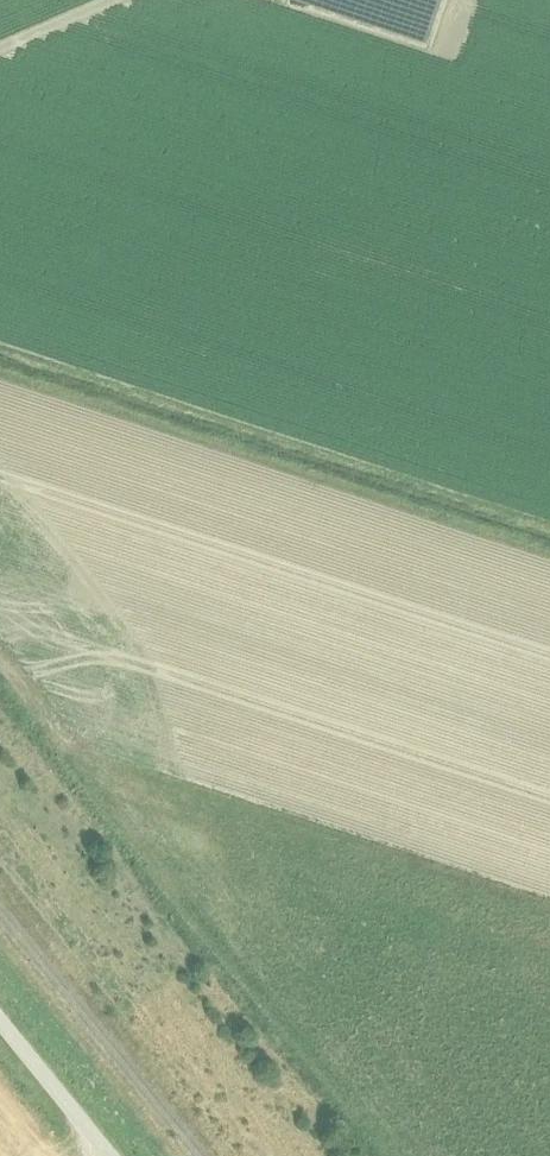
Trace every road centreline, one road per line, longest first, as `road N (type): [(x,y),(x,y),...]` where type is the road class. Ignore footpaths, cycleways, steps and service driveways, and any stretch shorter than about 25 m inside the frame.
road 1 (unclassified): [(111,1155),(0,1019)]

